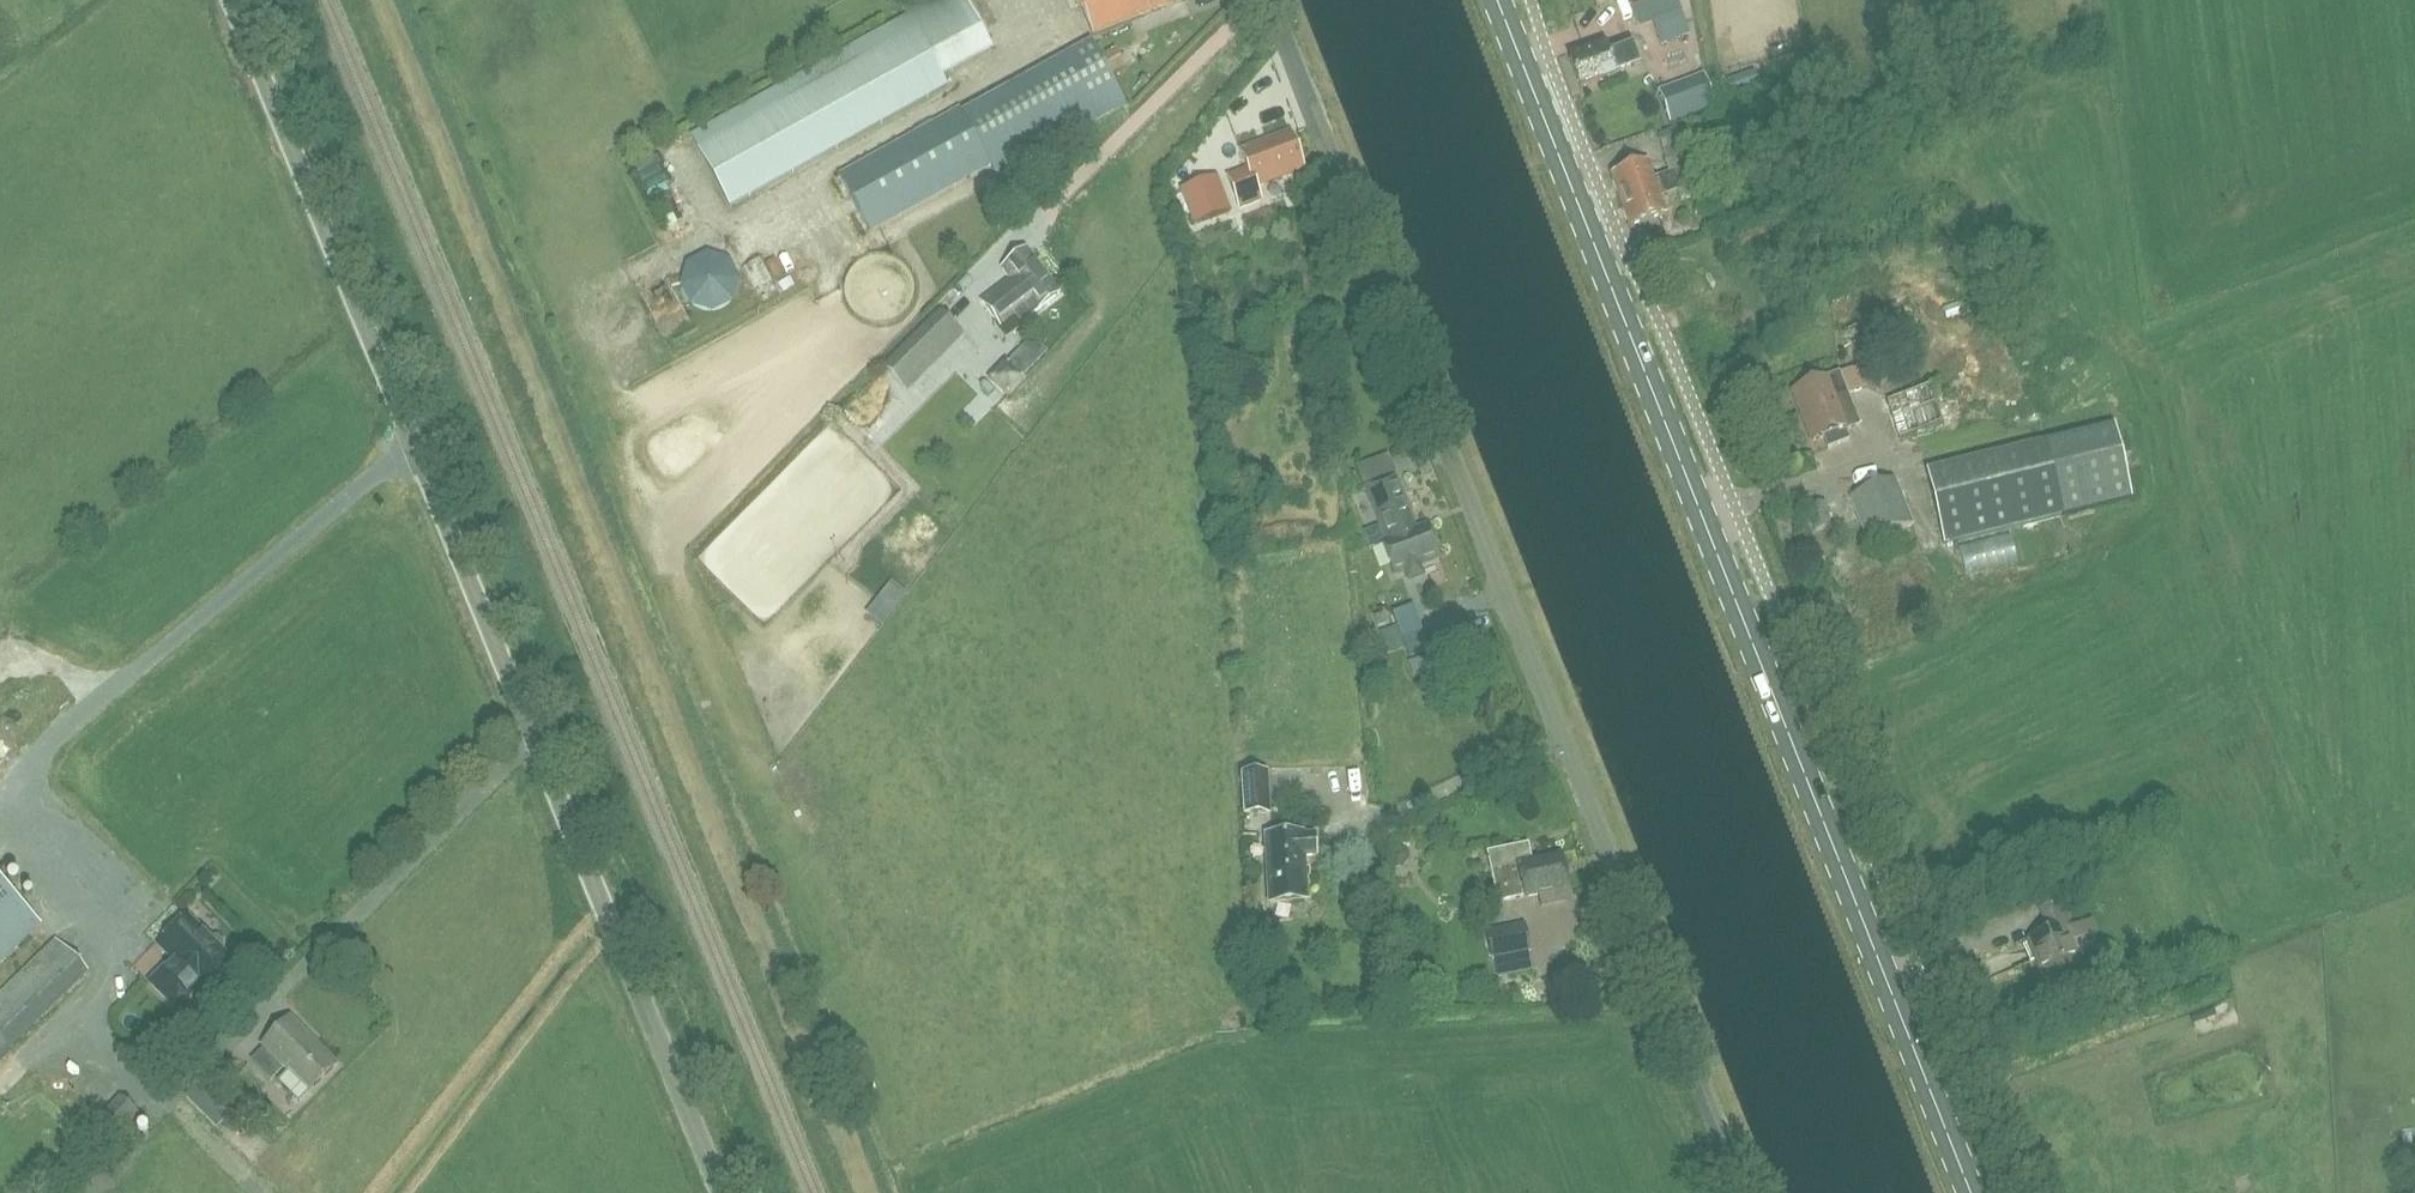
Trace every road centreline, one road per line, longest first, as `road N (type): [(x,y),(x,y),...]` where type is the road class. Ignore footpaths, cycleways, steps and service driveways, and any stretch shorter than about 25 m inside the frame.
road 1 (unclassified): [(720,1192),(231,0)]
road 2 (unclassified): [(1744,1192),(1270,0)]
road 3 (secondary): [(1969,1192),(1498,0)]

